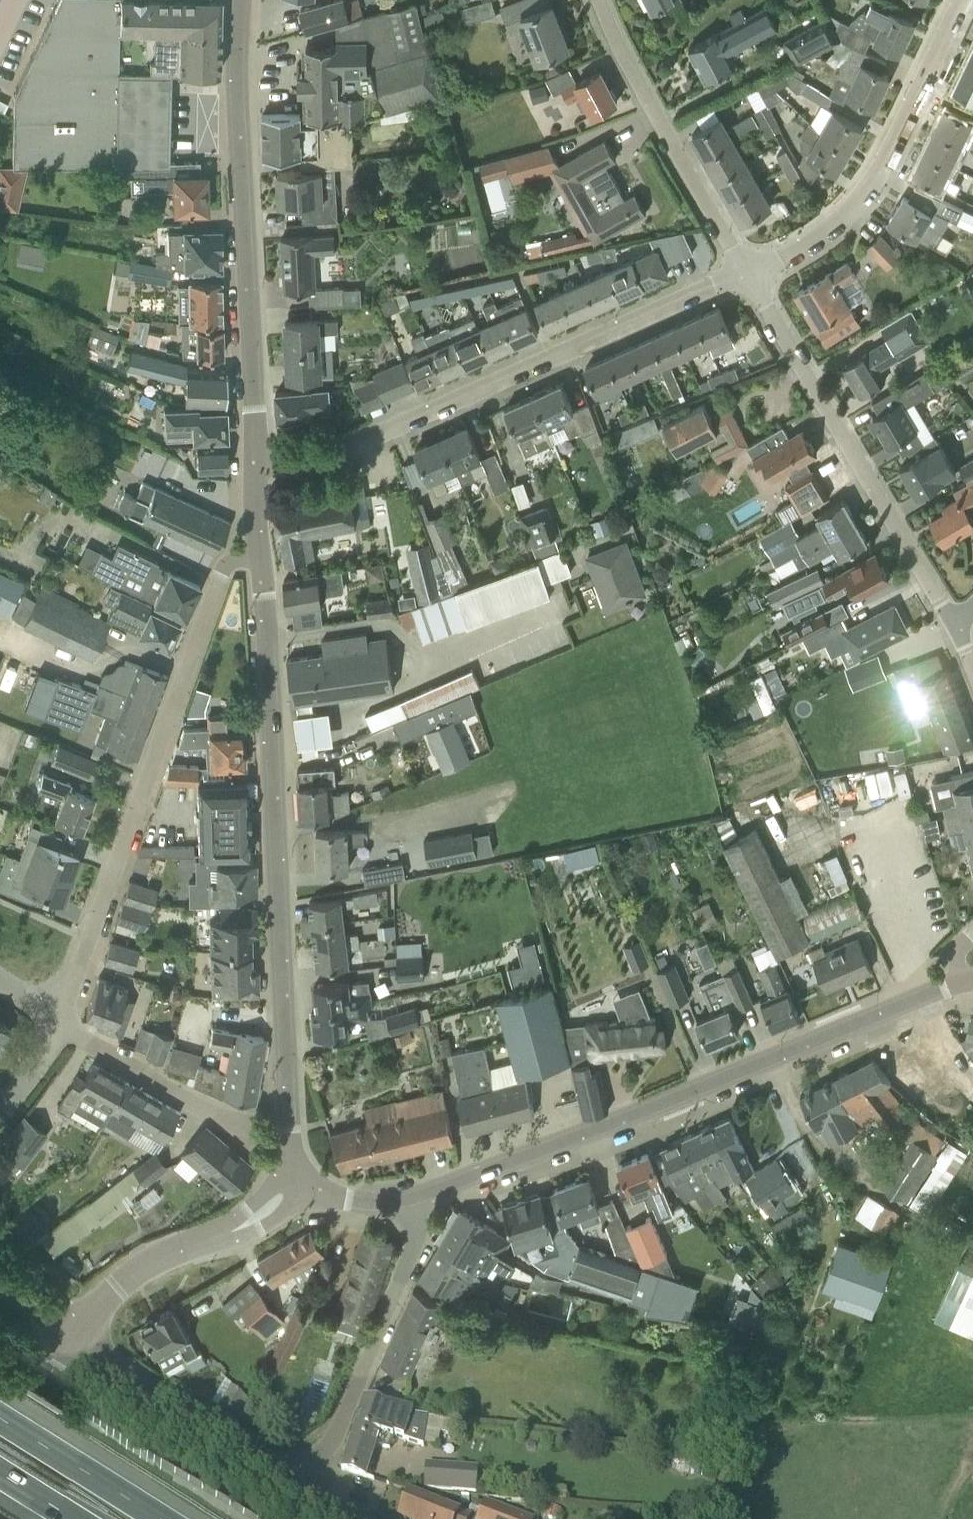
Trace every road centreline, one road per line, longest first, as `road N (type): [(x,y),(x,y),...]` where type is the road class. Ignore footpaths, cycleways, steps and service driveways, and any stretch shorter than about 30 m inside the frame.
road 1 (tertiary): [(298,1190),(288,1129),(258,551)]
road 2 (tertiary): [(408,1203),(921,1001)]
road 3 (residential): [(254,452),(367,439),(698,292),(749,283)]
road 4 (residential): [(65,1023),(221,575),(258,551)]
road 5 (tertiary): [(254,452),(246,0)]
road 6 (residential): [(749,283),(952,627)]
road 7 (residential): [(749,283),(805,249),(849,204),(888,147),(959,0)]
road 8 (residential): [(594,0),(749,283)]
road 9 (residential): [(318,1470),(409,1259),(408,1203)]
road 10 (residential): [(318,1470),(272,1461),(79,1337)]
road 11 (tertiary): [(79,1337),(118,1287),(146,1266),(250,1222),(298,1190)]
road 12 (residential): [(260,1129),(160,1085),(65,1023)]
road 13 (motorway): [(161,1518),(0,1418)]
road 14 (tertiary): [(0,1462),(79,1337)]

